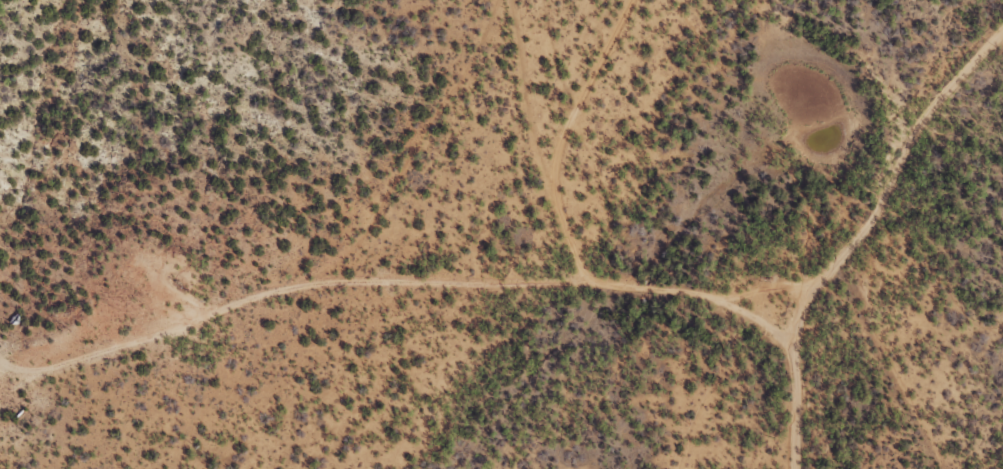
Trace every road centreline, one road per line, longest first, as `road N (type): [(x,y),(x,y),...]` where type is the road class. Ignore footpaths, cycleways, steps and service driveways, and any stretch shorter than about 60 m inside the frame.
road 1 (track): [(836,468),(794,386),(713,330),(611,310),(407,297),(235,468)]
road 2 (track): [(780,468),(794,386),(839,345),(931,136),(971,96),(1002,89)]
road 3 (track): [(407,297),(358,294),(348,279),(262,278),(216,291),(188,316),(175,352),(205,468)]
road 4 (track): [(611,310),(596,248),(571,228),(500,24),(505,0)]
road 5 (track): [(348,279),(409,152),(500,24)]

